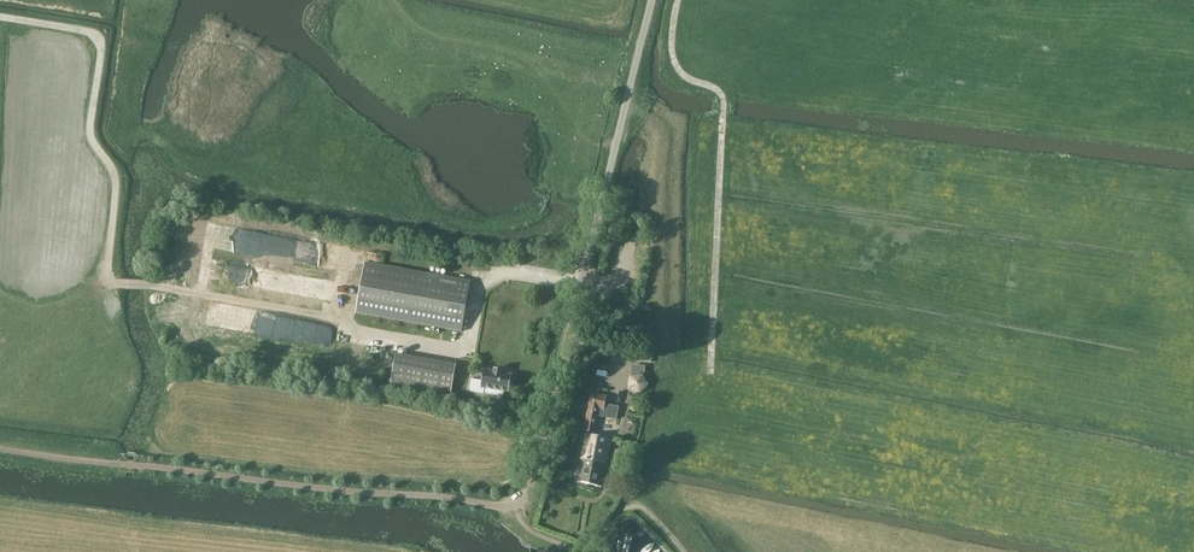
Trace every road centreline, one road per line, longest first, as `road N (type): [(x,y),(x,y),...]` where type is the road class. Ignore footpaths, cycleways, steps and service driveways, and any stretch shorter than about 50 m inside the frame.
road 1 (track): [(0,16),(89,31),(101,47),(91,135),(115,185),(108,280),(468,352),(478,295),(499,277),(585,277)]
road 2 (unclassified): [(516,506),(567,353),(652,0)]
road 3 (track): [(656,288),(662,129),(625,106)]

